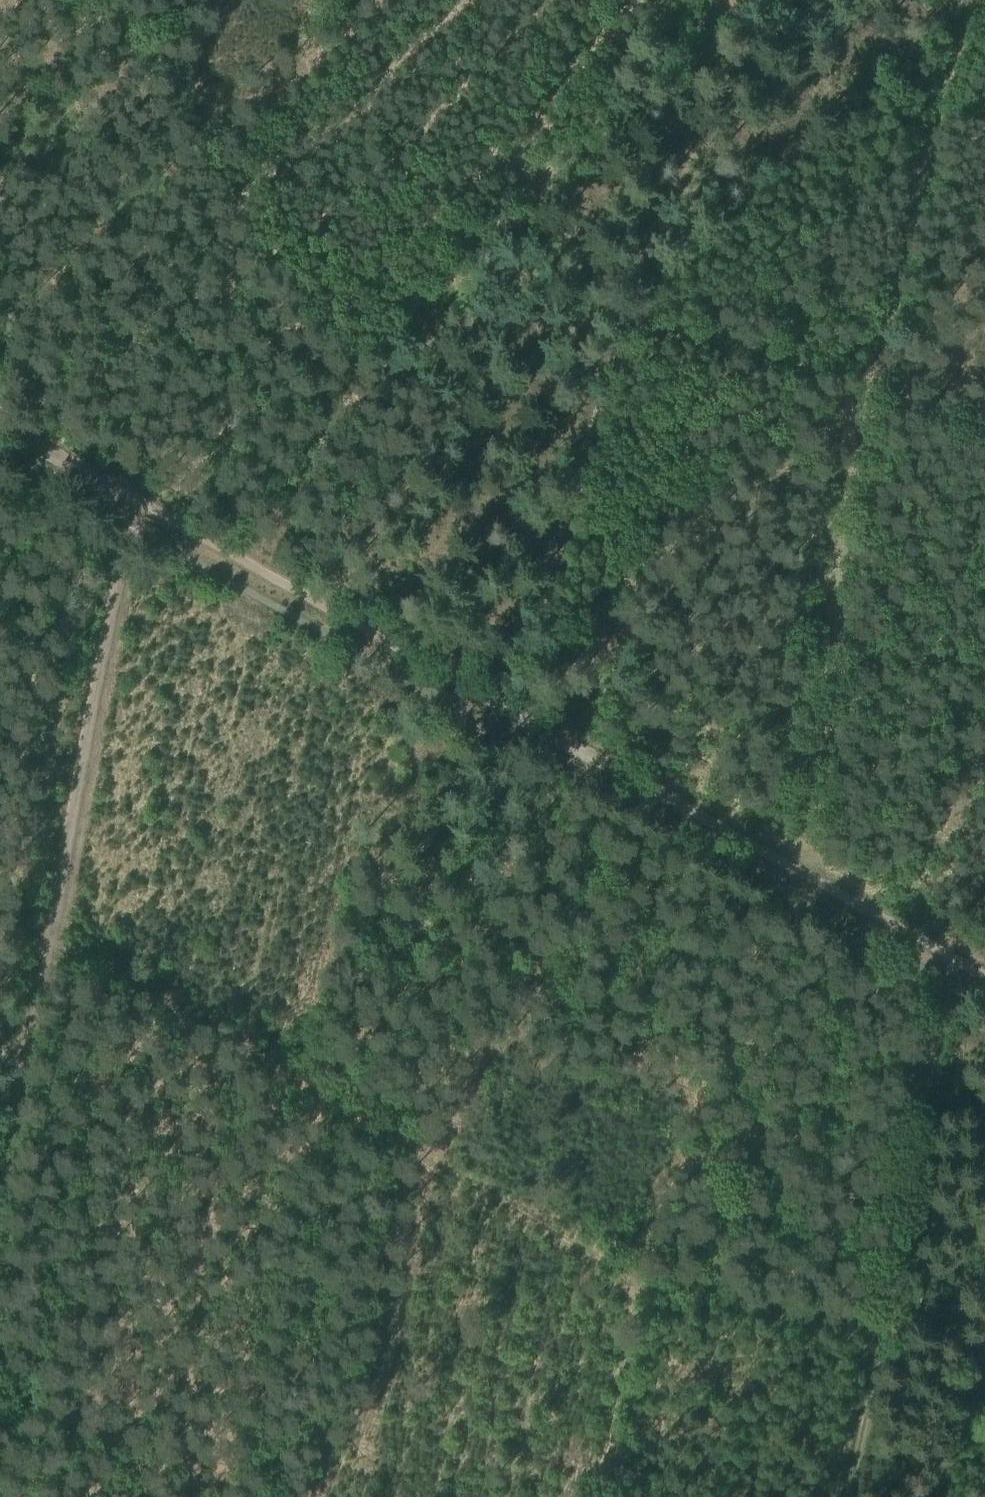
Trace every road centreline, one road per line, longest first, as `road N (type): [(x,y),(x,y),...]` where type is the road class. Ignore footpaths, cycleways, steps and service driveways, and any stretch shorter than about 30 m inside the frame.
road 1 (track): [(0,430),(984,977)]
road 2 (track): [(0,1197),(125,524)]

